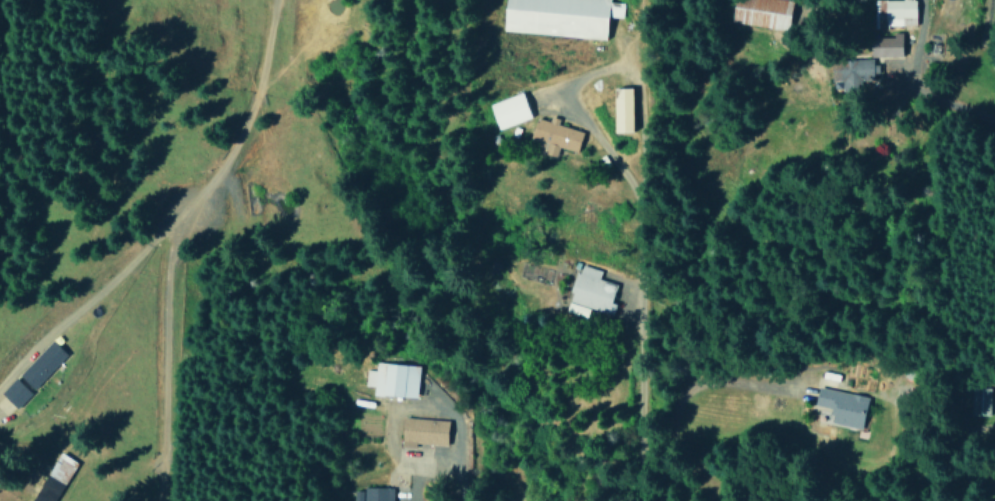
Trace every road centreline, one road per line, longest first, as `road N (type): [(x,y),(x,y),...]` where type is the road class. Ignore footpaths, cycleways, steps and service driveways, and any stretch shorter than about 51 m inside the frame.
road 1 (residential): [(154,500),(166,249),(258,93),(274,0)]

